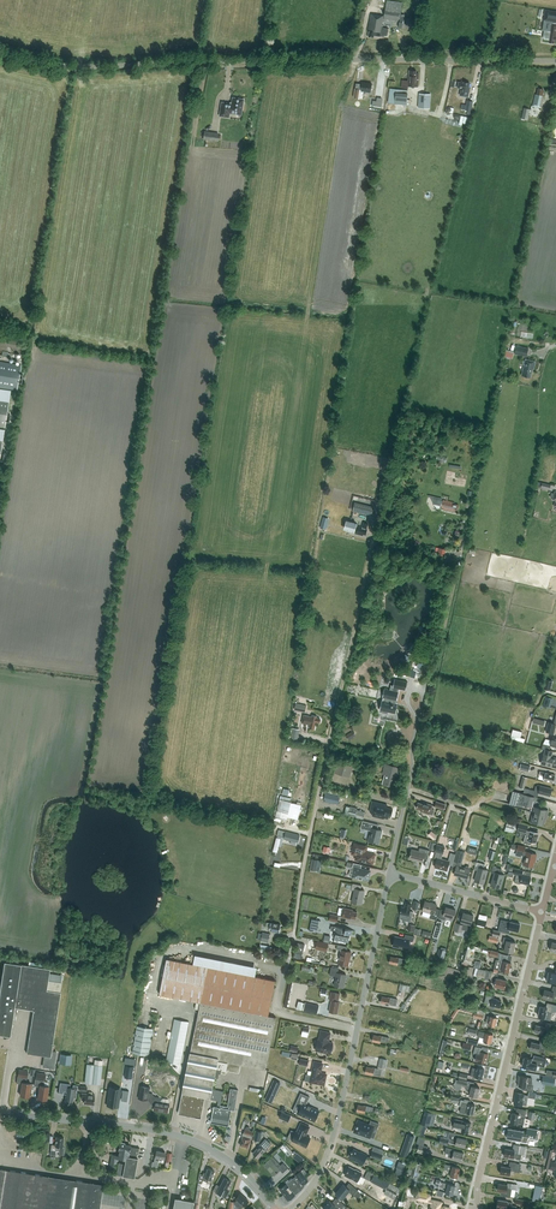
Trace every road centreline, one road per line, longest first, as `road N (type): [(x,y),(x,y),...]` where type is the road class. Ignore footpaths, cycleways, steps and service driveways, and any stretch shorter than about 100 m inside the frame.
road 1 (unclassified): [(357,1030),(278,1013),(328,736),(379,520)]
road 2 (unclassified): [(0,51),(66,67),(555,62)]
road 3 (tertiary): [(277,1208),(244,1173),(195,1142),(137,1127),(0,1114)]
road 4 (unclassified): [(479,1208),(537,934)]
road 5 (residential): [(291,1208),(321,1172),(357,1030)]
road 6 (residential): [(357,1030),(389,873)]
road 7 (residential): [(389,873),(542,913)]

